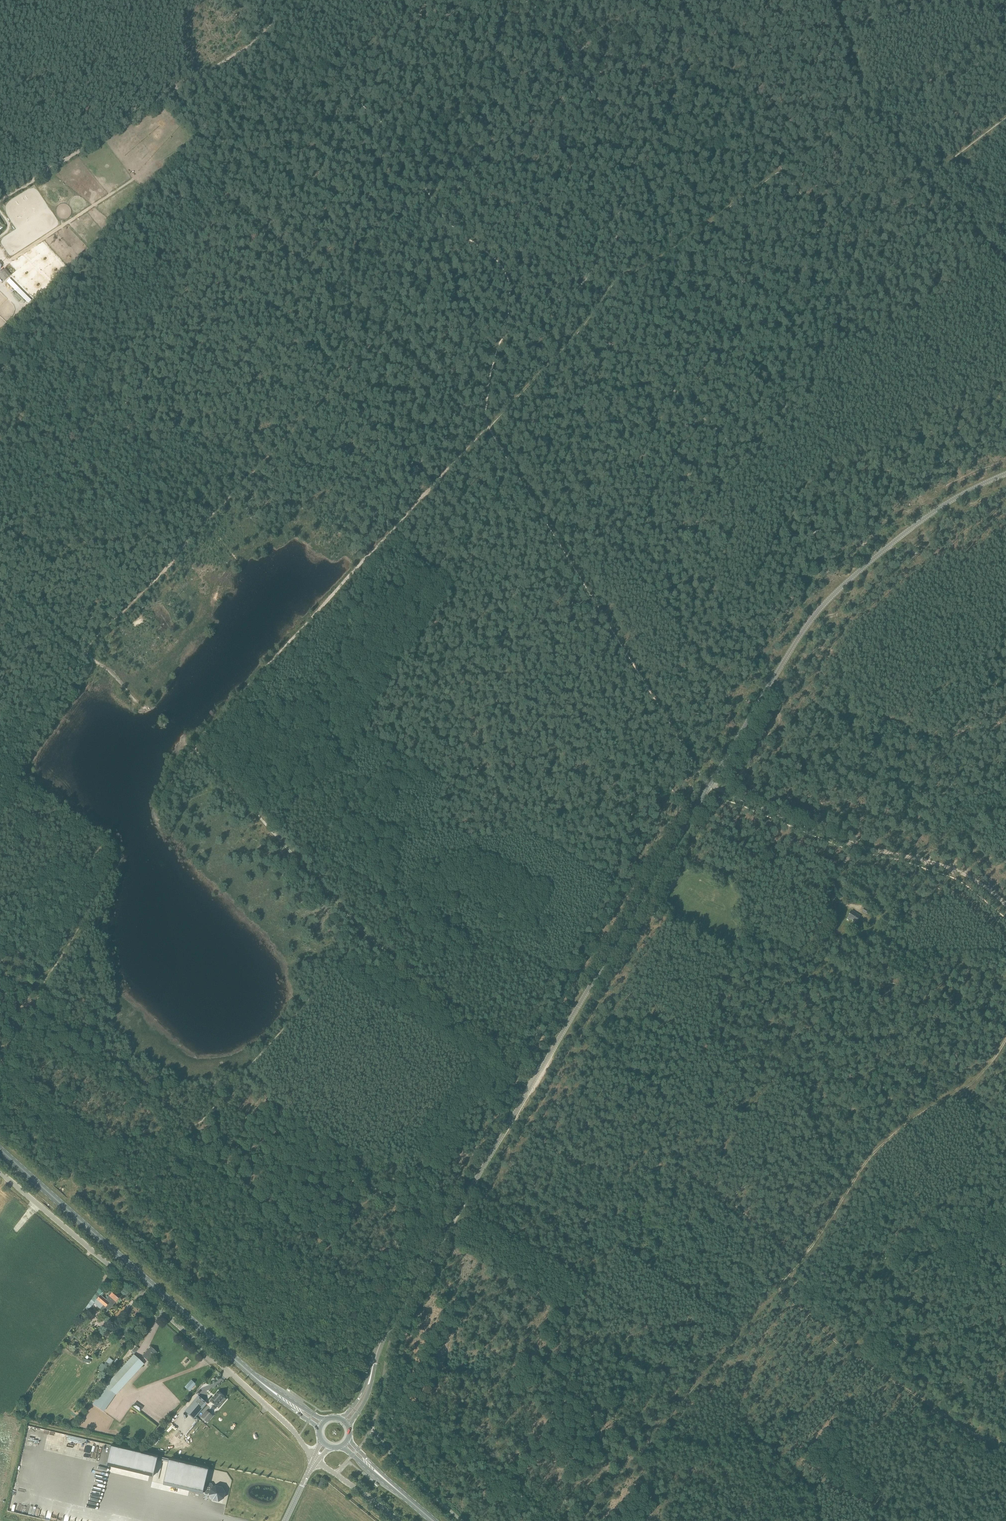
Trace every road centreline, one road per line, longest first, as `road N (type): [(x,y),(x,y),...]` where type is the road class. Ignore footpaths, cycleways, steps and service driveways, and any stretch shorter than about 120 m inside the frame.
road 1 (tertiary): [(374,1362),(795,643),(888,546),(1005,473)]
road 2 (track): [(194,748),(366,933),(199,1131),(43,995),(45,976),(0,935)]
road 3 (track): [(157,817),(194,748),(488,427)]
road 4 (unclassified): [(316,1460),(276,1414),(0,1172)]
road 5 (track): [(775,1293),(868,1160),(979,1077),(1005,1040)]
road 6 (primary): [(247,1369),(0,1149)]
road 7 (track): [(712,781),(853,844),(962,874),(1005,905)]
road 8 (track): [(1005,1447),(864,1362),(775,1293)]
road 9 (track): [(0,201),(163,98)]
road 10 (track): [(163,98),(251,44),(290,0)]
road 11 (track): [(97,663),(0,583)]

